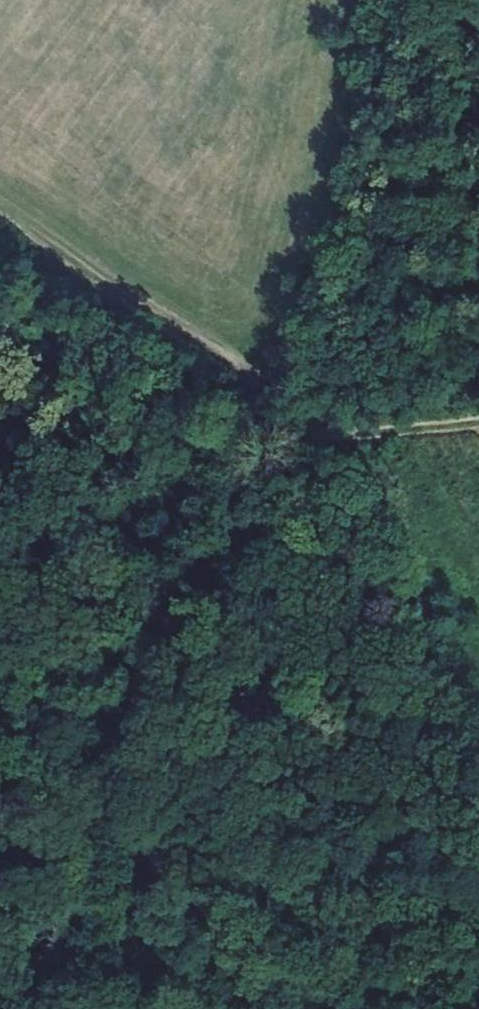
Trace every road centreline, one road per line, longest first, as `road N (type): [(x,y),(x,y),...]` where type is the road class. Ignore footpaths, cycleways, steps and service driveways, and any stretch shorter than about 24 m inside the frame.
road 1 (track): [(0,441),(256,505),(478,814)]
road 2 (track): [(478,437),(407,448),(0,213)]
road 3 (track): [(426,1008),(434,949),(478,893)]

